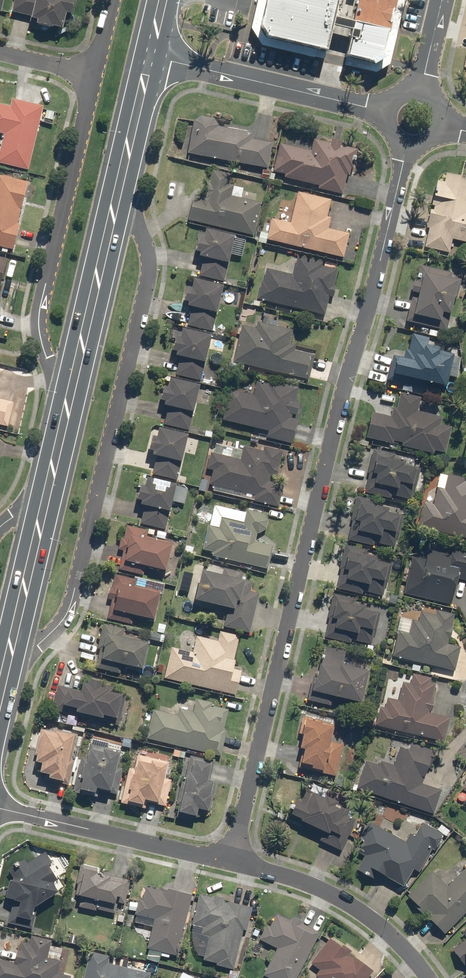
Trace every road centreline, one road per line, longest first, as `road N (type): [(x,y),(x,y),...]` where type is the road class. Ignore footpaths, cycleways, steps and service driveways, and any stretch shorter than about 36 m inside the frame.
road 1 (residential): [(407,145),(231,862)]
road 2 (residential): [(119,192),(149,253),(147,278),(72,601),(42,636),(9,658)]
road 3 (residential): [(65,409),(38,322),(94,72)]
road 4 (residential): [(151,54),(389,109)]
road 5 (residential): [(0,808),(231,862)]
road 6 (residential): [(231,862),(343,900),(387,930),(427,977)]
road 7 (secondary): [(119,192),(65,409)]
road 8 (secondary): [(49,495),(9,658)]
road 9 (secondary): [(151,54),(119,192)]

